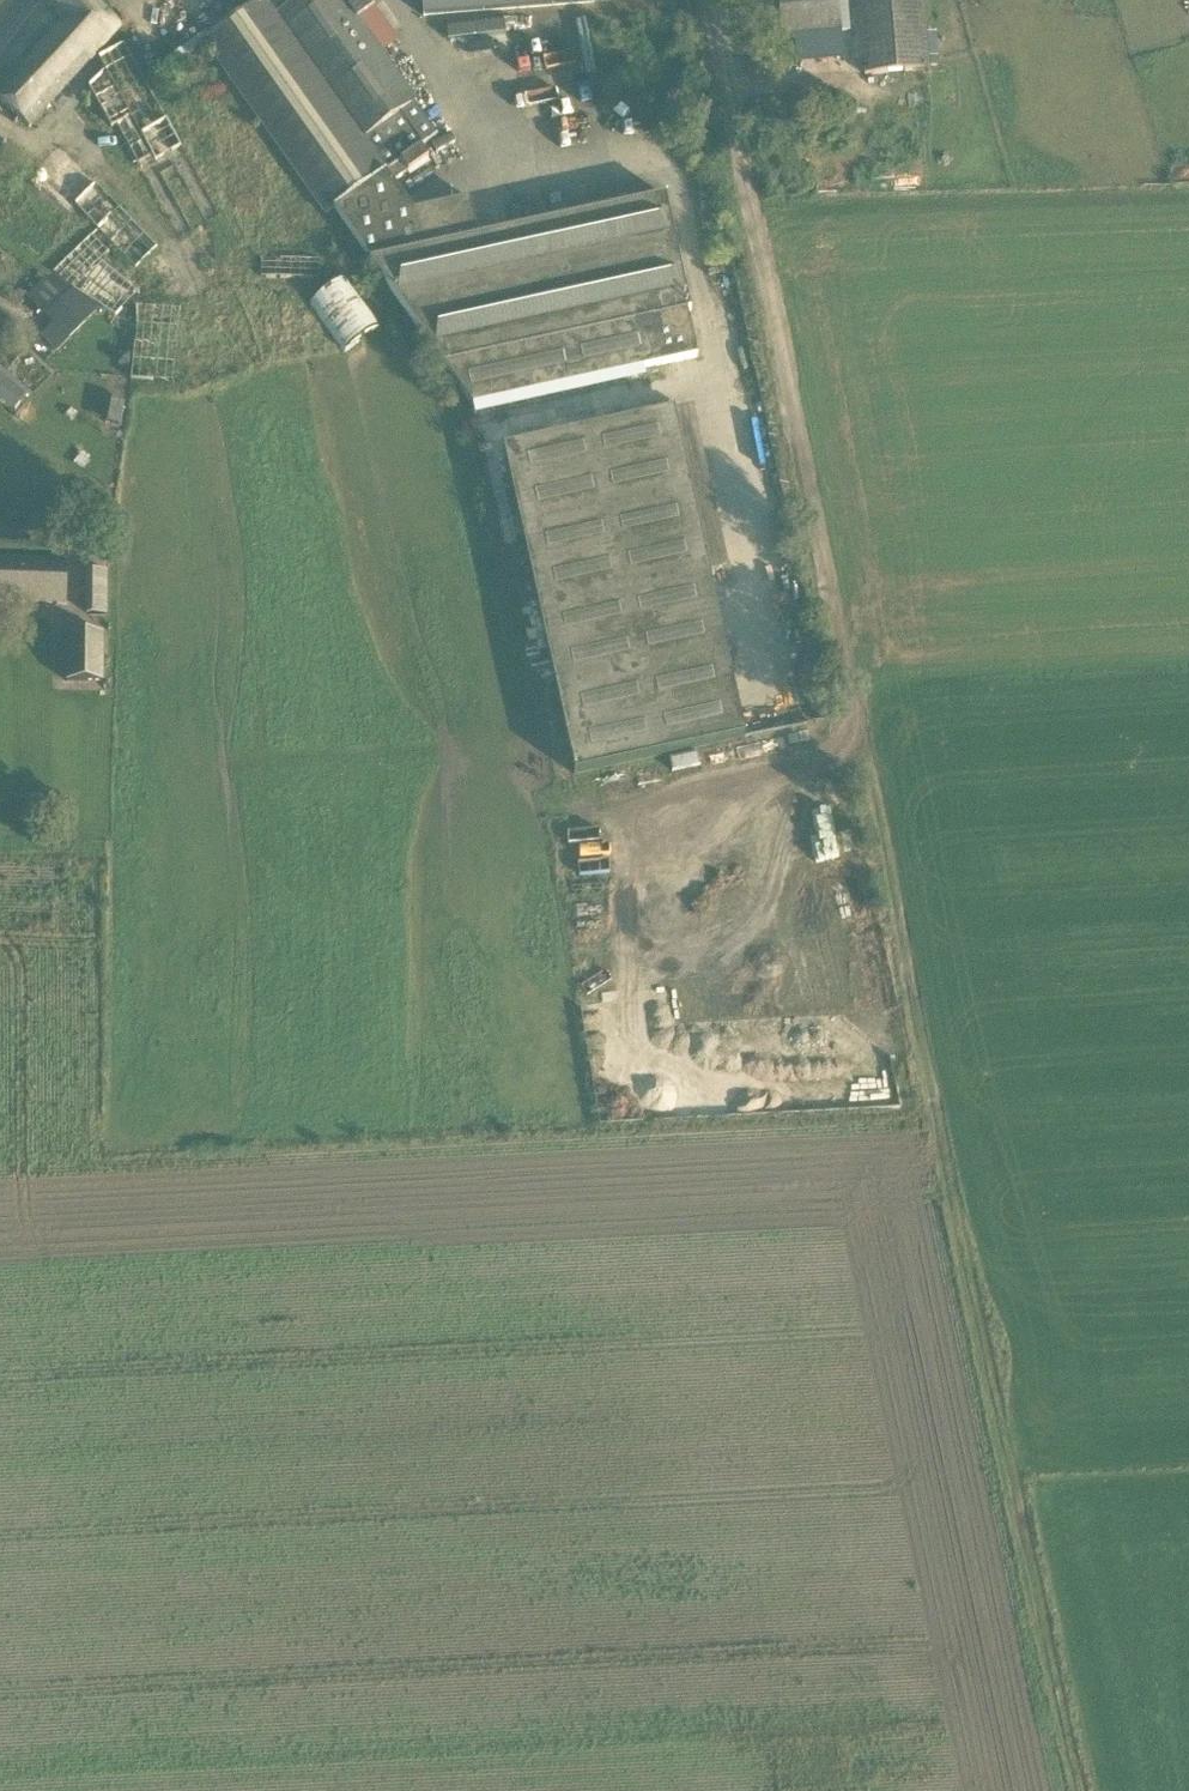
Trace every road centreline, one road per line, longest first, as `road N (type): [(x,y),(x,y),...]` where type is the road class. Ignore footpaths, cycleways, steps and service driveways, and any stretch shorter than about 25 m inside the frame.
road 1 (track): [(711,0),(1081,1790)]

